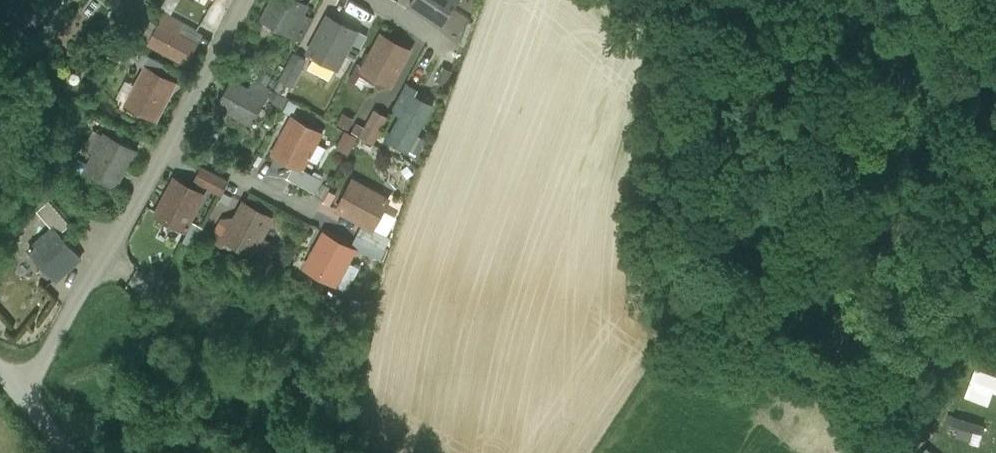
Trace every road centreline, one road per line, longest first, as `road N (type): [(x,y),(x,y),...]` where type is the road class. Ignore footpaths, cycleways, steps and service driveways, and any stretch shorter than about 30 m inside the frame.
road 1 (residential): [(170,140),(23,397)]
road 2 (residential): [(246,0),(170,140)]
road 3 (residential): [(170,140),(306,213)]

